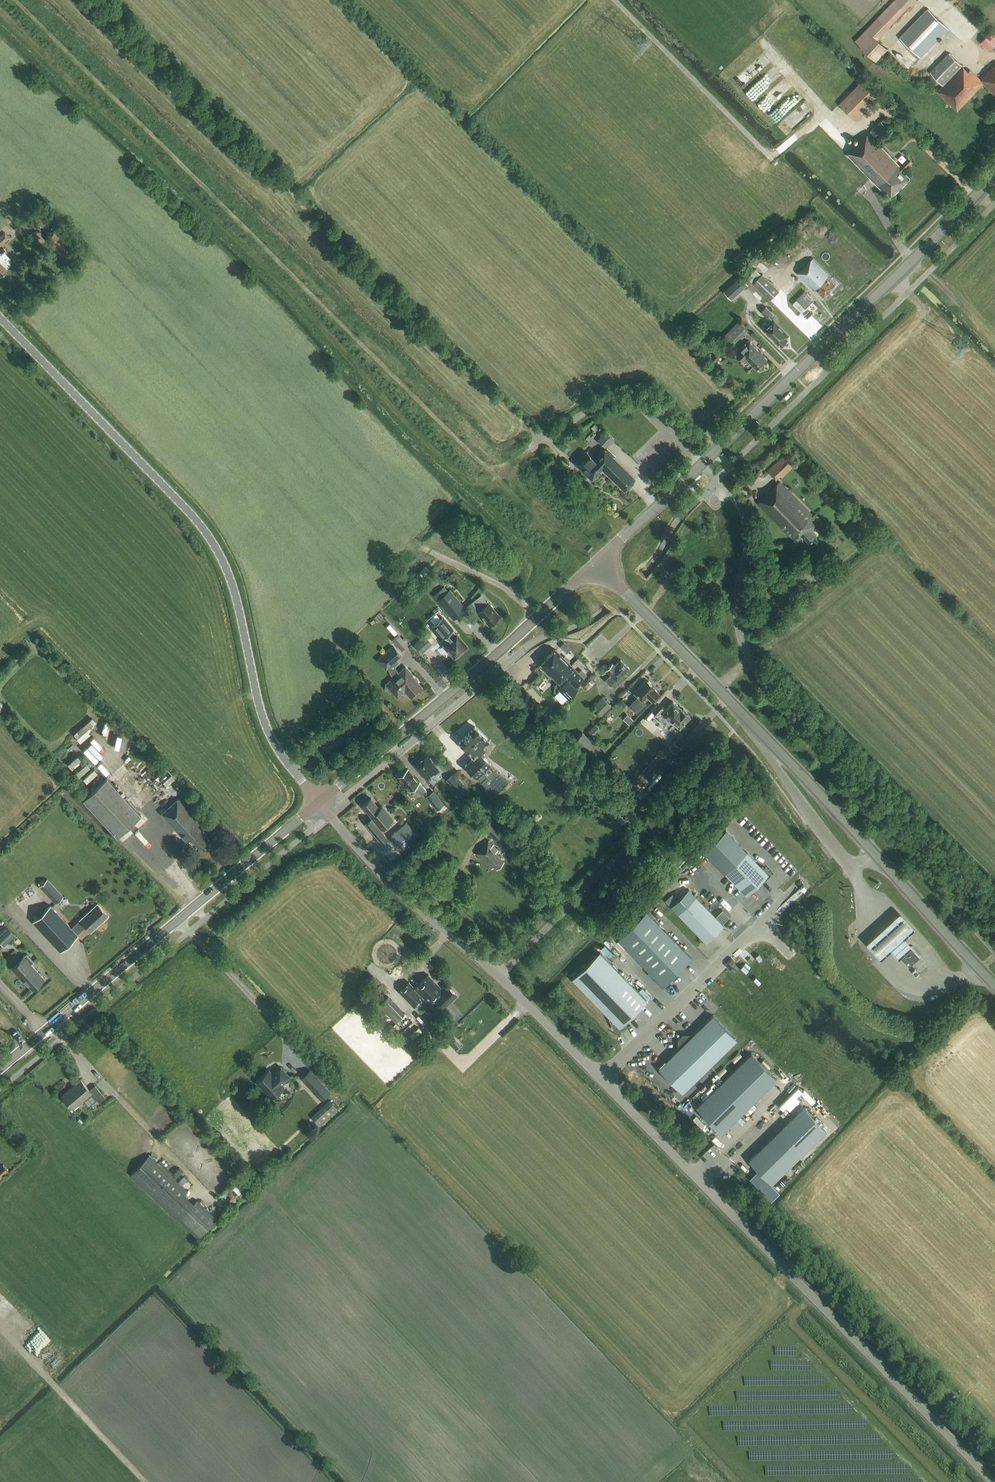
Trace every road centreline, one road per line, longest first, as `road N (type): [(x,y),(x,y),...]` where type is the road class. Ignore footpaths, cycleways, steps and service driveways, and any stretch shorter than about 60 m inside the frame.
road 1 (track): [(0,12),(323,328),(461,476),(490,483),(525,457)]
road 2 (unclassified): [(319,802),(265,724),(234,590),(204,531),(0,320)]
road 3 (tertiary): [(994,984),(597,565)]
road 4 (unclassified): [(993,1481),(603,1081)]
road 5 (tertiary): [(597,565),(994,177)]
road 6 (tertiary): [(0,1070),(319,802)]
road 7 (unclassified): [(603,1081),(370,862),(319,802)]
road 8 (tertiary): [(319,802),(597,565)]
road 9 (unclassified): [(603,1081),(803,886)]

